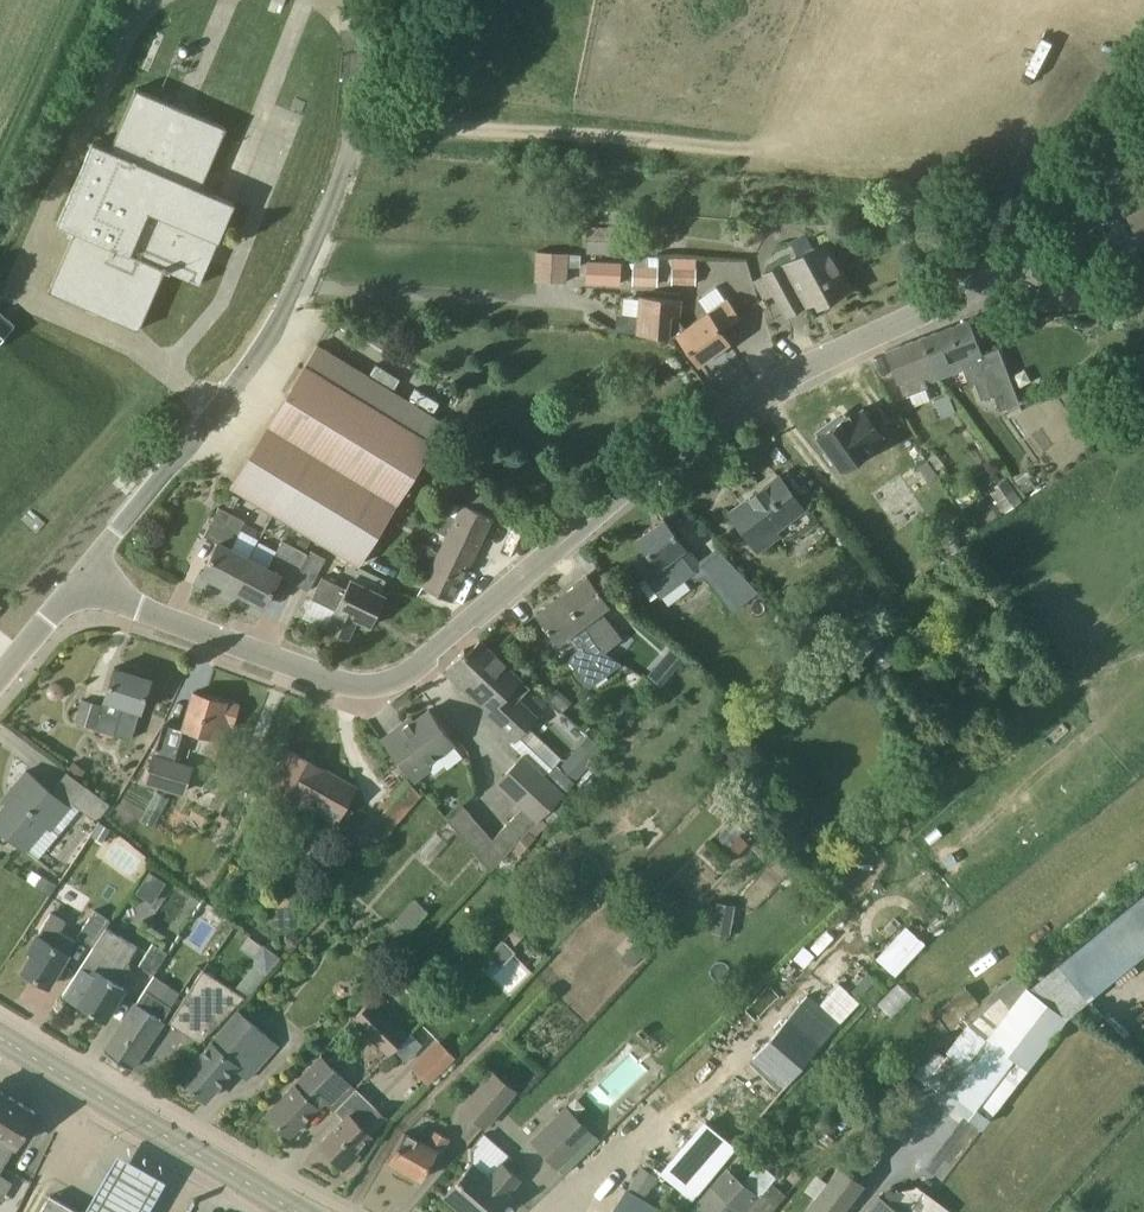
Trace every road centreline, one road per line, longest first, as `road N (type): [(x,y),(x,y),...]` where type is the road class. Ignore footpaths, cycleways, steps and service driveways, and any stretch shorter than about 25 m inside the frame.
road 1 (unclassified): [(82,579),(168,620),(337,681),(362,686),(406,673),(729,413),(814,361),(975,292),(1014,255),(1143,87)]
road 2 (unclassified): [(82,579),(277,331),(359,145),(400,0)]
road 3 (secondary): [(296,1211),(0,1037)]
road 4 (track): [(0,184),(86,0)]
road 5 (track): [(1014,255),(1068,291),(1143,288)]
road 6 (unclassified): [(0,679),(82,579)]

